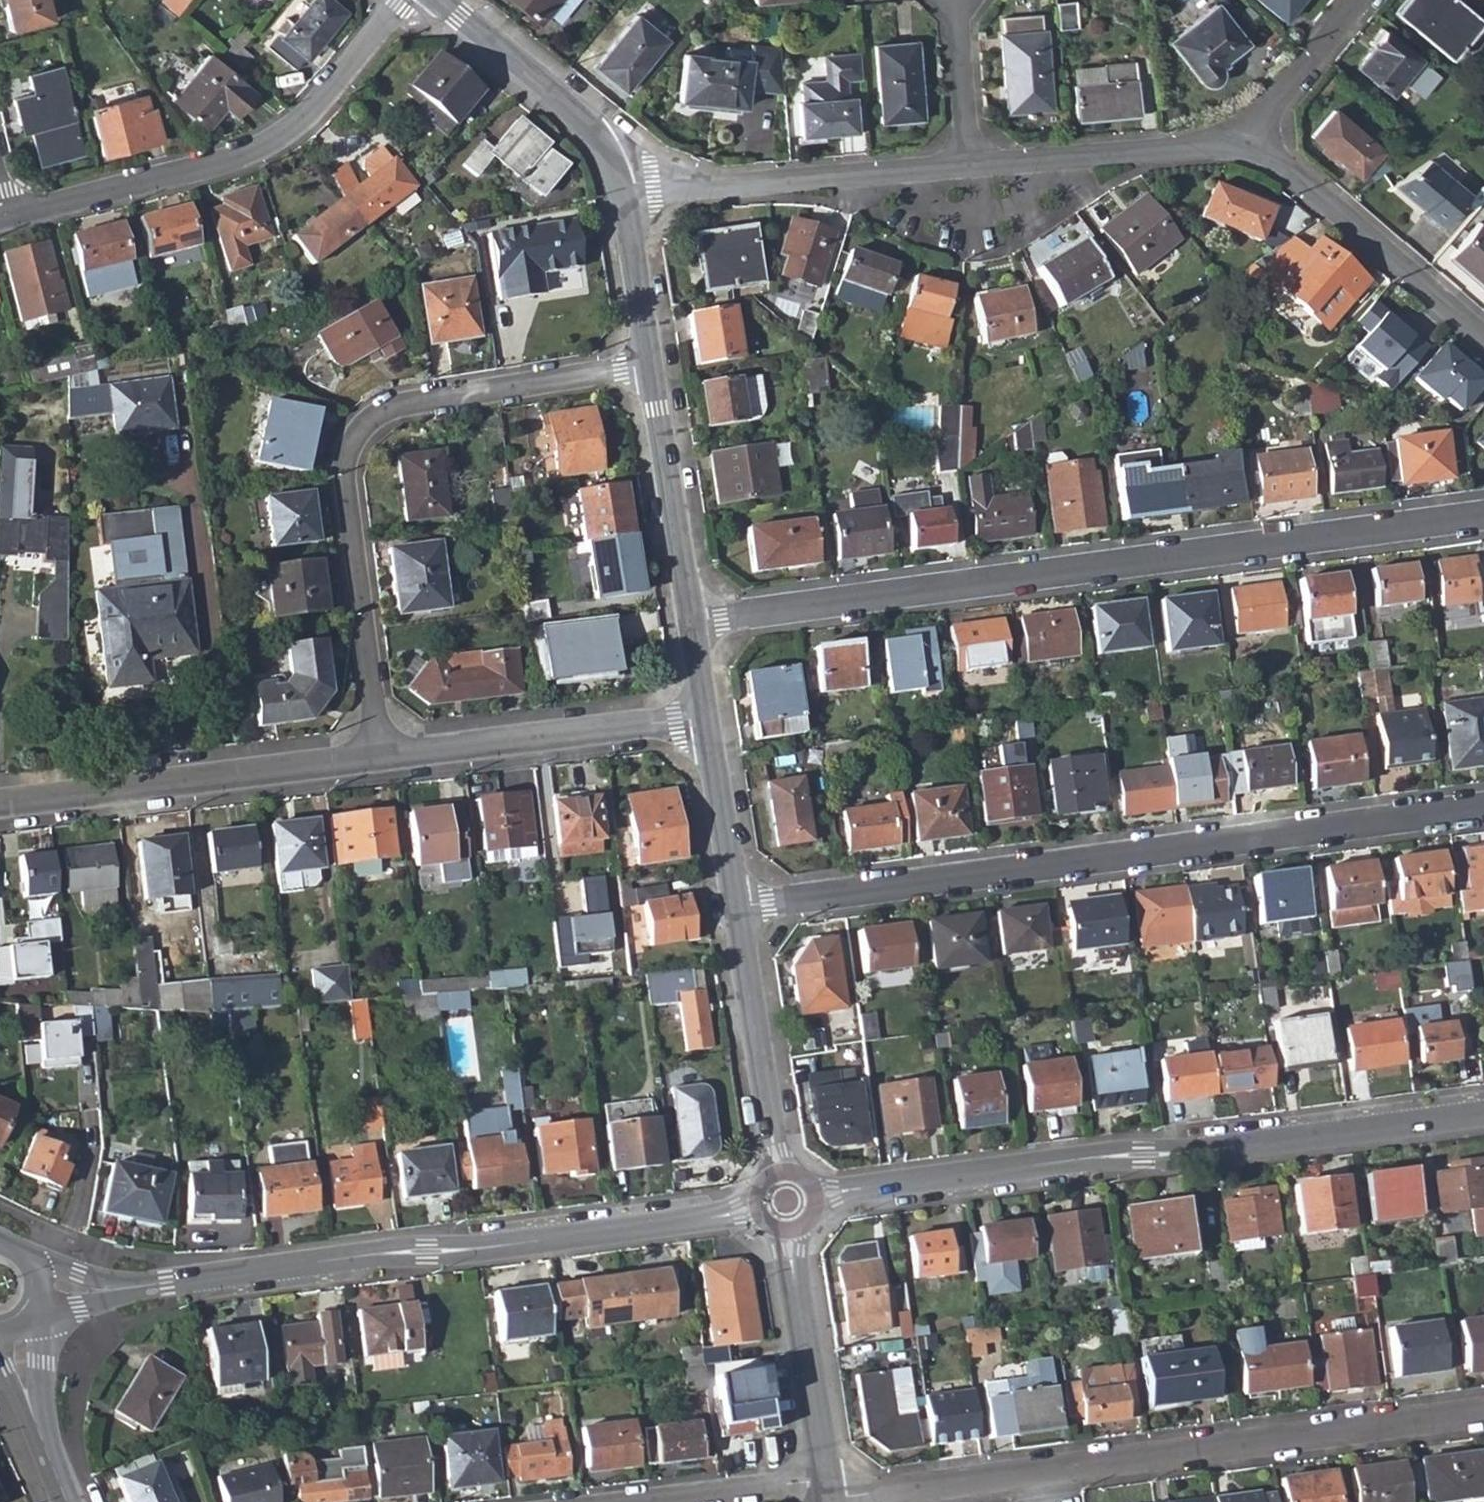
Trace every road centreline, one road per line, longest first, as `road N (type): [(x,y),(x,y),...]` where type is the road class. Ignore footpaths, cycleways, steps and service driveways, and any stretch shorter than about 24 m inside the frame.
road 1 (residential): [(1483,515),(691,622)]
road 2 (residential): [(736,910),(1483,807)]
road 3 (residential): [(42,1285),(95,1293),(395,1253),(474,1250),(786,1201)]
road 4 (residential): [(786,1201),(1483,1113)]
road 5 (residential): [(1483,1412),(847,1497),(828,1490)]
road 6 (residential): [(650,366),(405,403),(379,412),(357,434),(343,479),(378,759)]
road 7 (residential): [(403,0),(305,115),(256,149),(5,217)]
road 8 (residential): [(378,759),(0,806)]
road 9 (residential): [(619,185),(726,187),(967,168)]
road 10 (residential): [(706,717),(378,759)]
road 11 (residential): [(1483,339),(1275,162),(1245,149)]
road 12 (residential): [(786,1201),(736,910)]
road 13 (residential): [(828,1490),(786,1201)]
road 14 (residential): [(967,168),(1245,149)]
road 15 (residential): [(619,185),(584,121),(441,0)]
road 16 (residential): [(691,622),(650,366)]
road 17 (residential): [(736,910),(706,717)]
road 18 (residential): [(1245,149),(1359,0)]
road 19 (residential): [(828,1490),(809,1482),(646,1501)]
road 20 (residential): [(650,366),(619,185)]
road 21 (residential): [(67,1501),(30,1409),(16,1328)]
road 22 (residential): [(967,168),(954,0)]

